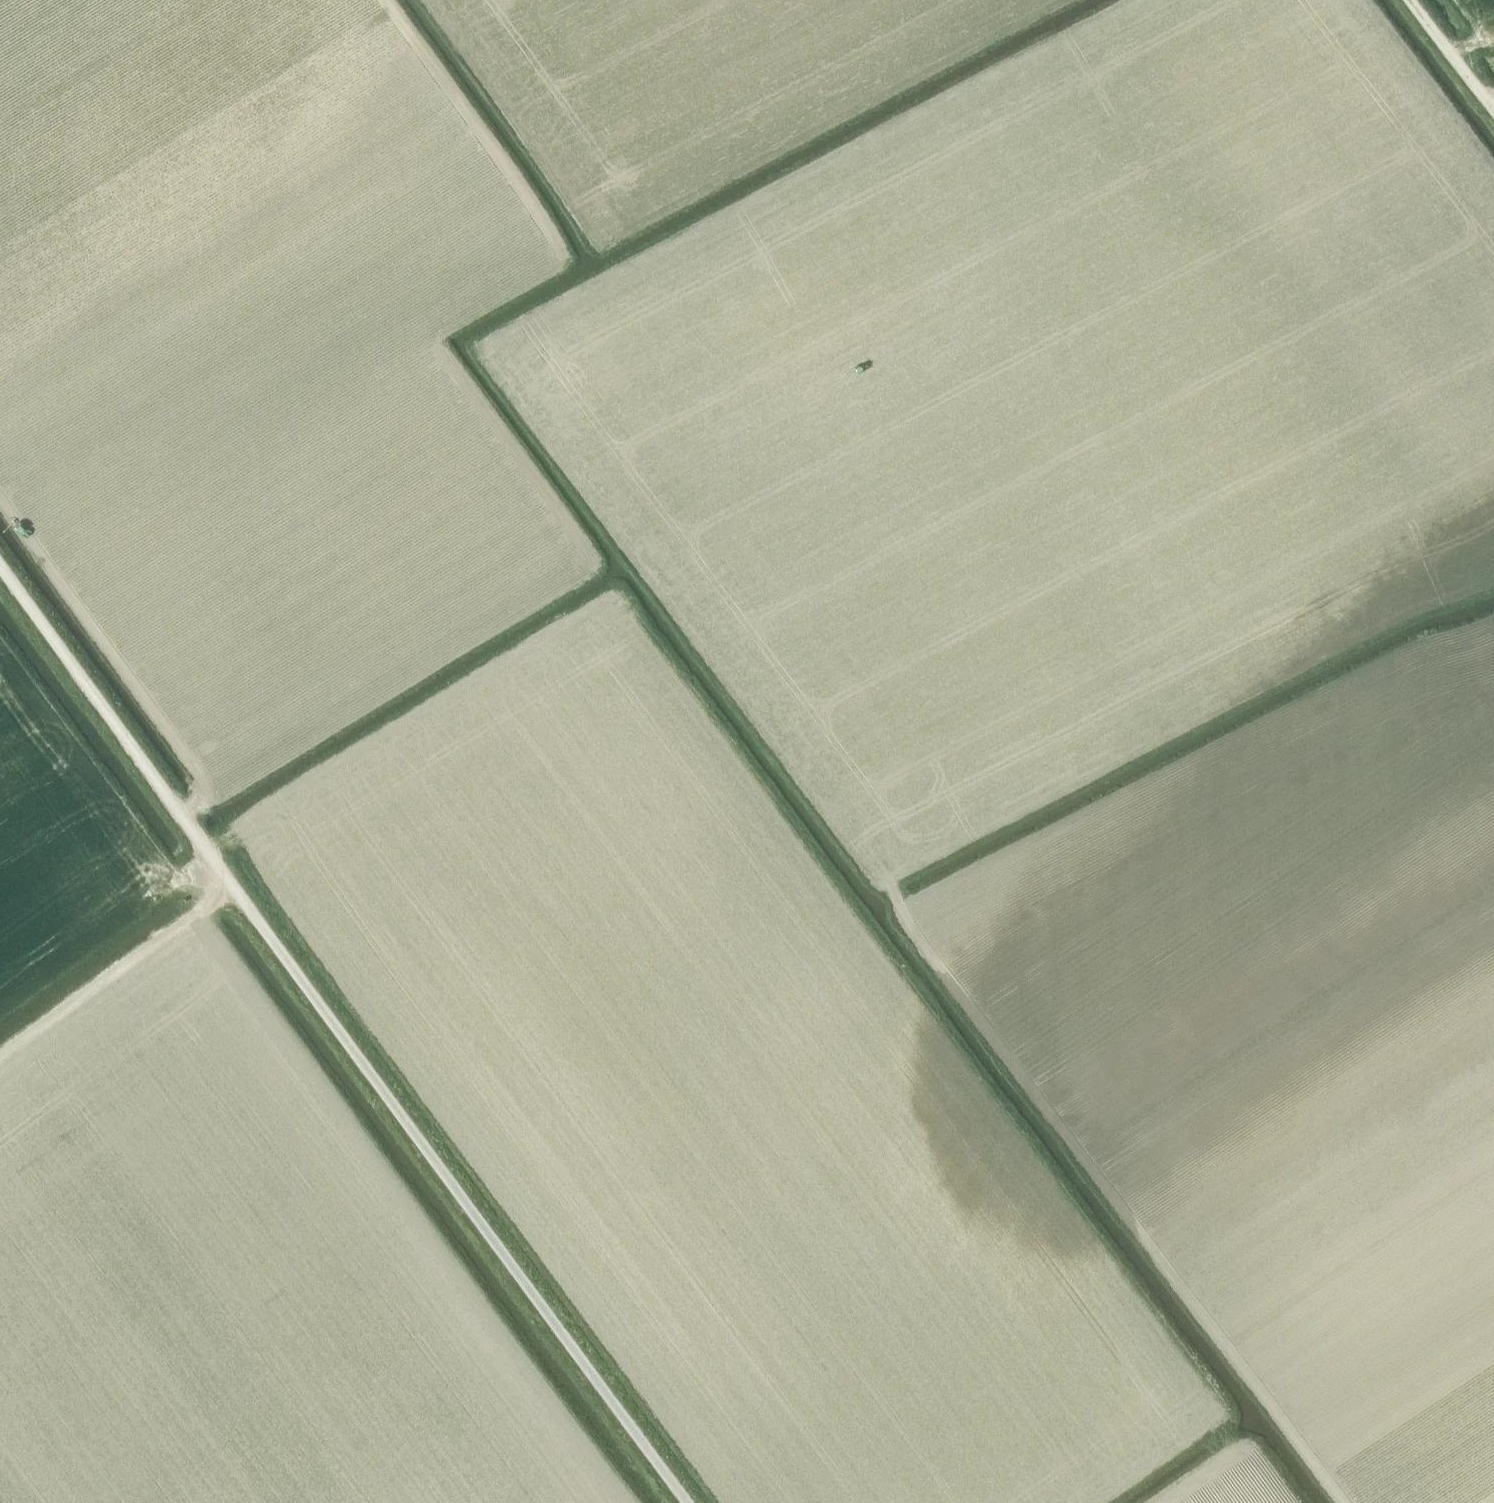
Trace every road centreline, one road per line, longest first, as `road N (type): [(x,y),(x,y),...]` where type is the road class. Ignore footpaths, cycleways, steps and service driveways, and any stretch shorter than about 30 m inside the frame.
road 1 (unclassified): [(689,1502),(0,563)]
road 2 (track): [(1407,0),(1493,111)]

